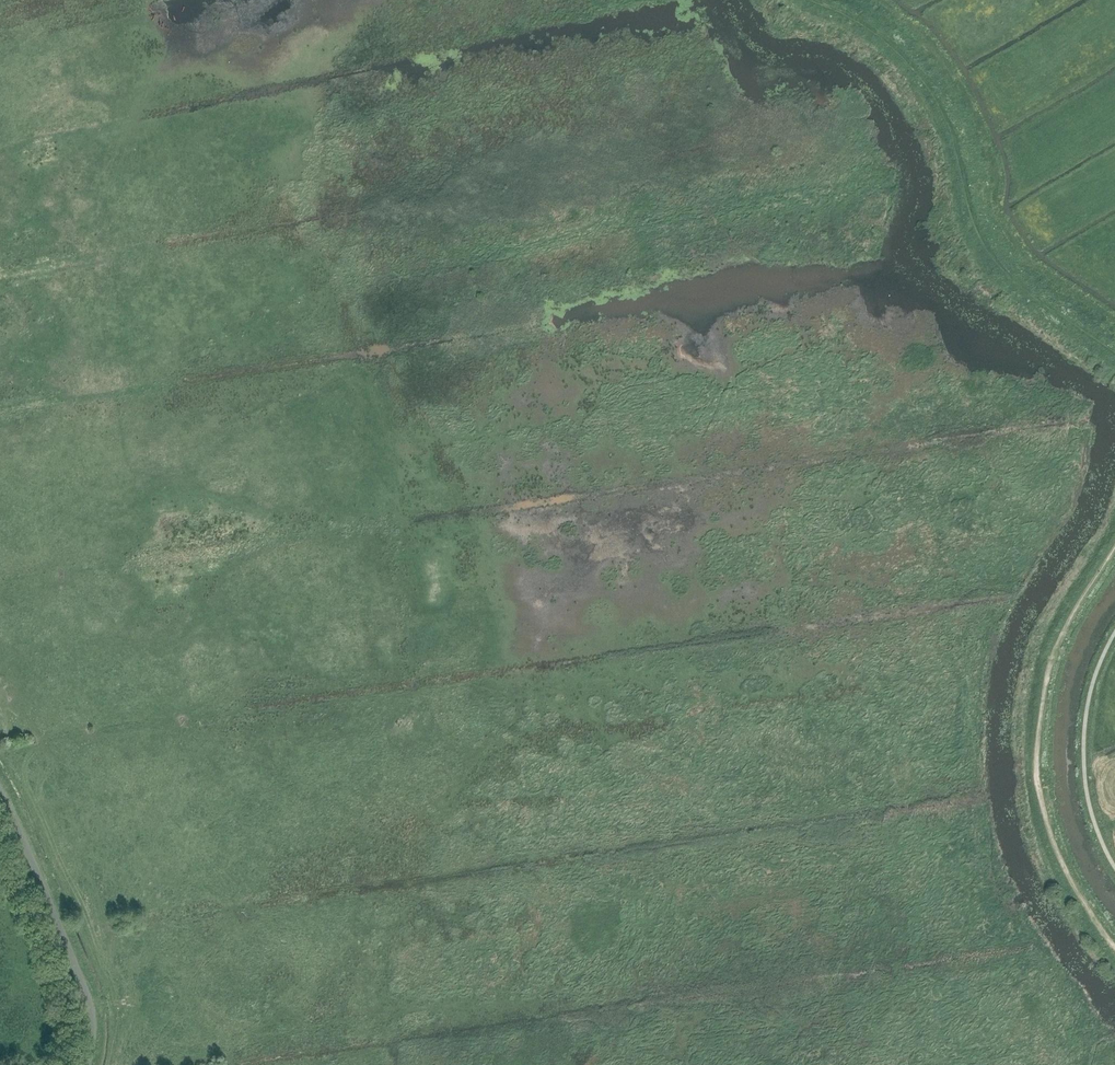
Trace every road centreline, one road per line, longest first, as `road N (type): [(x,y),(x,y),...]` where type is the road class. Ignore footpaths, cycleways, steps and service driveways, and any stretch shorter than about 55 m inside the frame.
road 1 (track): [(1114,947),(1068,878),(1037,774),(1055,654),(1114,549)]
road 2 (unclassified): [(87,1064),(92,1017),(84,986),(0,792)]

